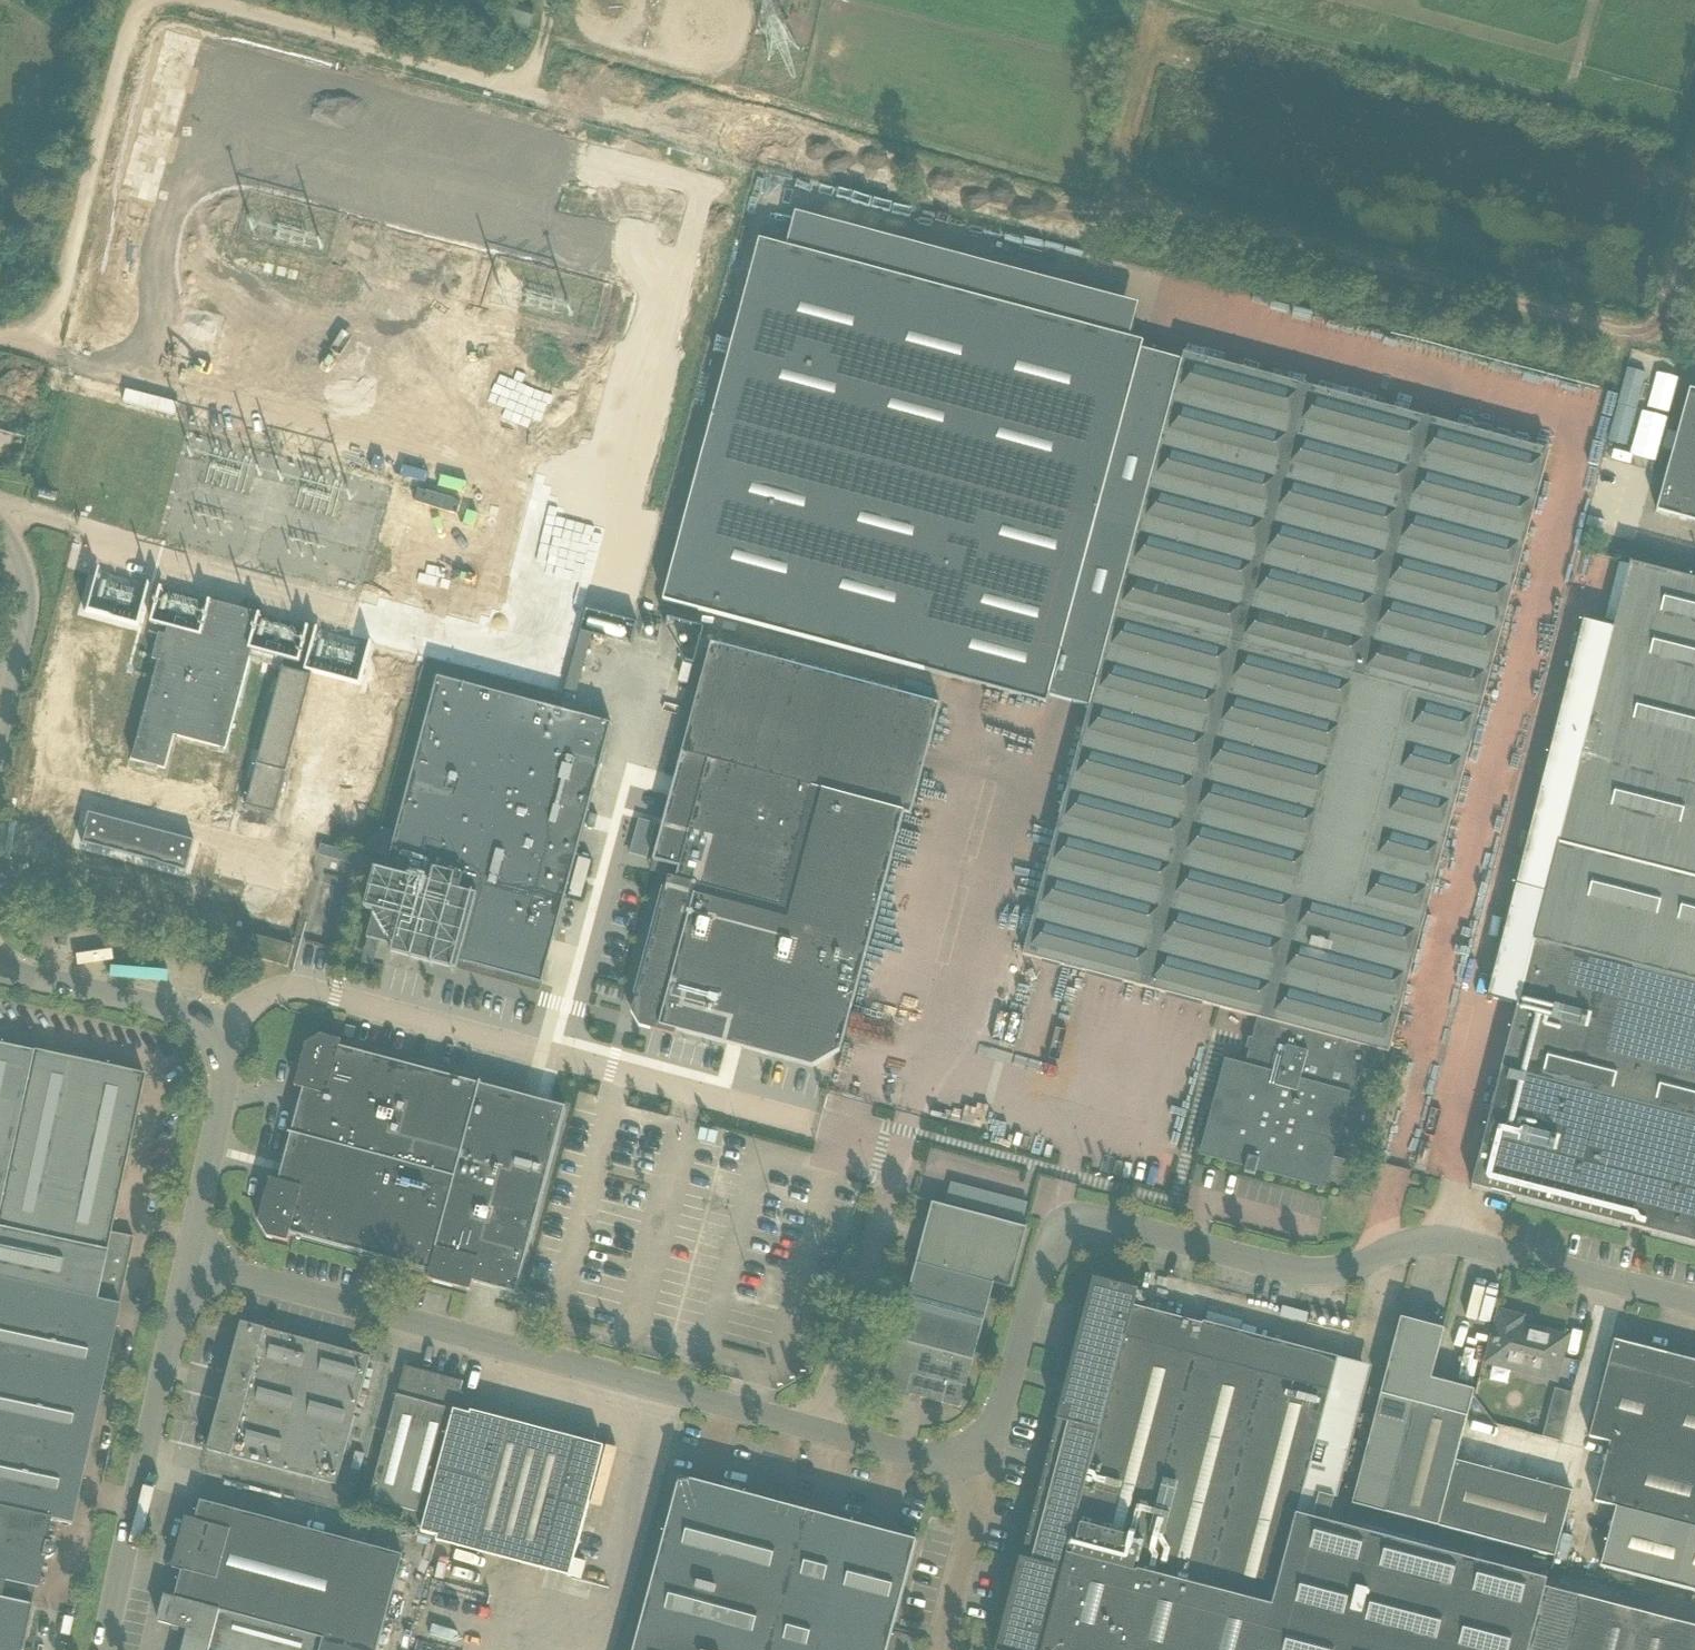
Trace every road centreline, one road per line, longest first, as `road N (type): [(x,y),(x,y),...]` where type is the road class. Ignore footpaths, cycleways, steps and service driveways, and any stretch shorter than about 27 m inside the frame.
road 1 (unclassified): [(984,1475),(1042,1265),(1053,1244),(1094,1222),(1321,1272),(1432,1239),(1459,1242),(1694,1302)]
road 2 (unclassified): [(827,1432),(188,1265)]
road 3 (unclassified): [(819,1127),(297,986),(261,997),(221,1042)]
road 4 (unclassified): [(104,1649),(188,1265)]
road 5 (track): [(0,343),(65,302),(136,0)]
road 6 (track): [(219,0),(499,85),(524,81),(546,26)]
road 7 (unclassified): [(827,1432),(911,1114)]
road 8 (unclassified): [(221,1042),(190,1012),(0,967)]
road 9 (unclassified): [(0,762),(26,631),(23,586),(0,534)]
road 10 (unclassified): [(188,1265),(227,1052),(221,1042)]
road 11 (track): [(524,81),(542,97),(723,151)]
road 12 (unclassified): [(943,1649),(984,1475)]
road 13 (track): [(1694,207),(1667,316),(1639,336),(1615,335)]
road 14 (unclassified): [(984,1475),(827,1432)]

